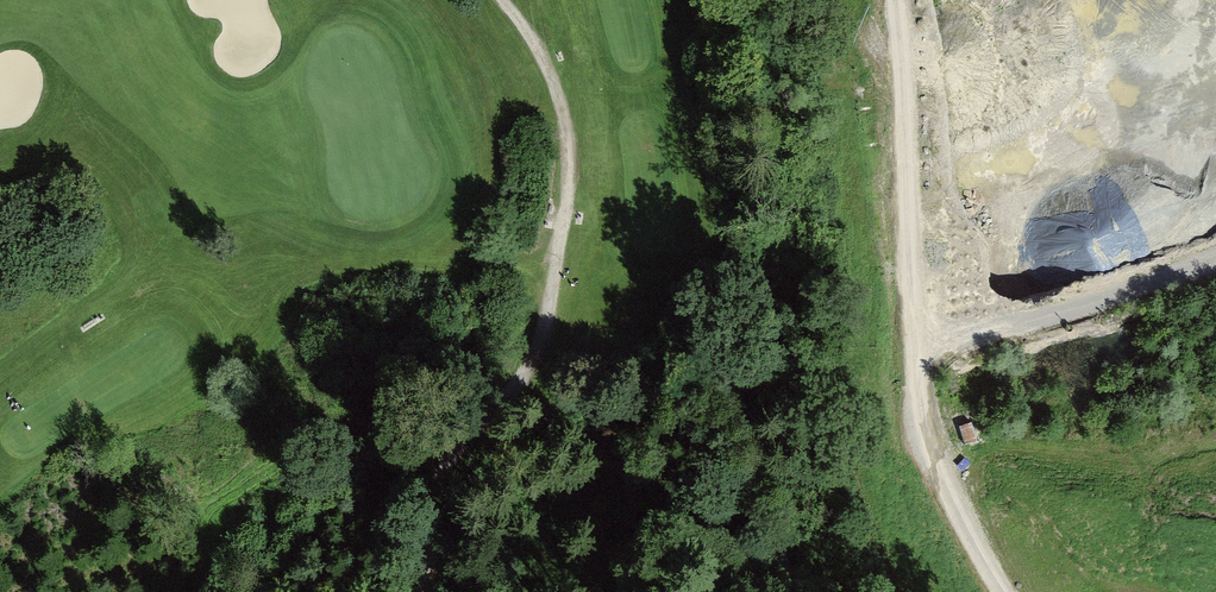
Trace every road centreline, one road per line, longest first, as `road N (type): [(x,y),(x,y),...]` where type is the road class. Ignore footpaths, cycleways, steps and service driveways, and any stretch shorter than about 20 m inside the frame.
road 1 (track): [(988,591),(939,496),(922,400),(901,121)]
road 2 (track): [(477,441),(539,340),(567,174),(551,77),(533,37),(501,0)]
road 3 (track): [(917,333),(987,313),(1049,269),(1215,200)]
road 4 (track): [(756,591),(702,539),(477,441)]
road 5 (track): [(987,313),(1033,321),(1215,257)]
road 6 (track): [(426,591),(430,539),(459,462),(477,441)]

